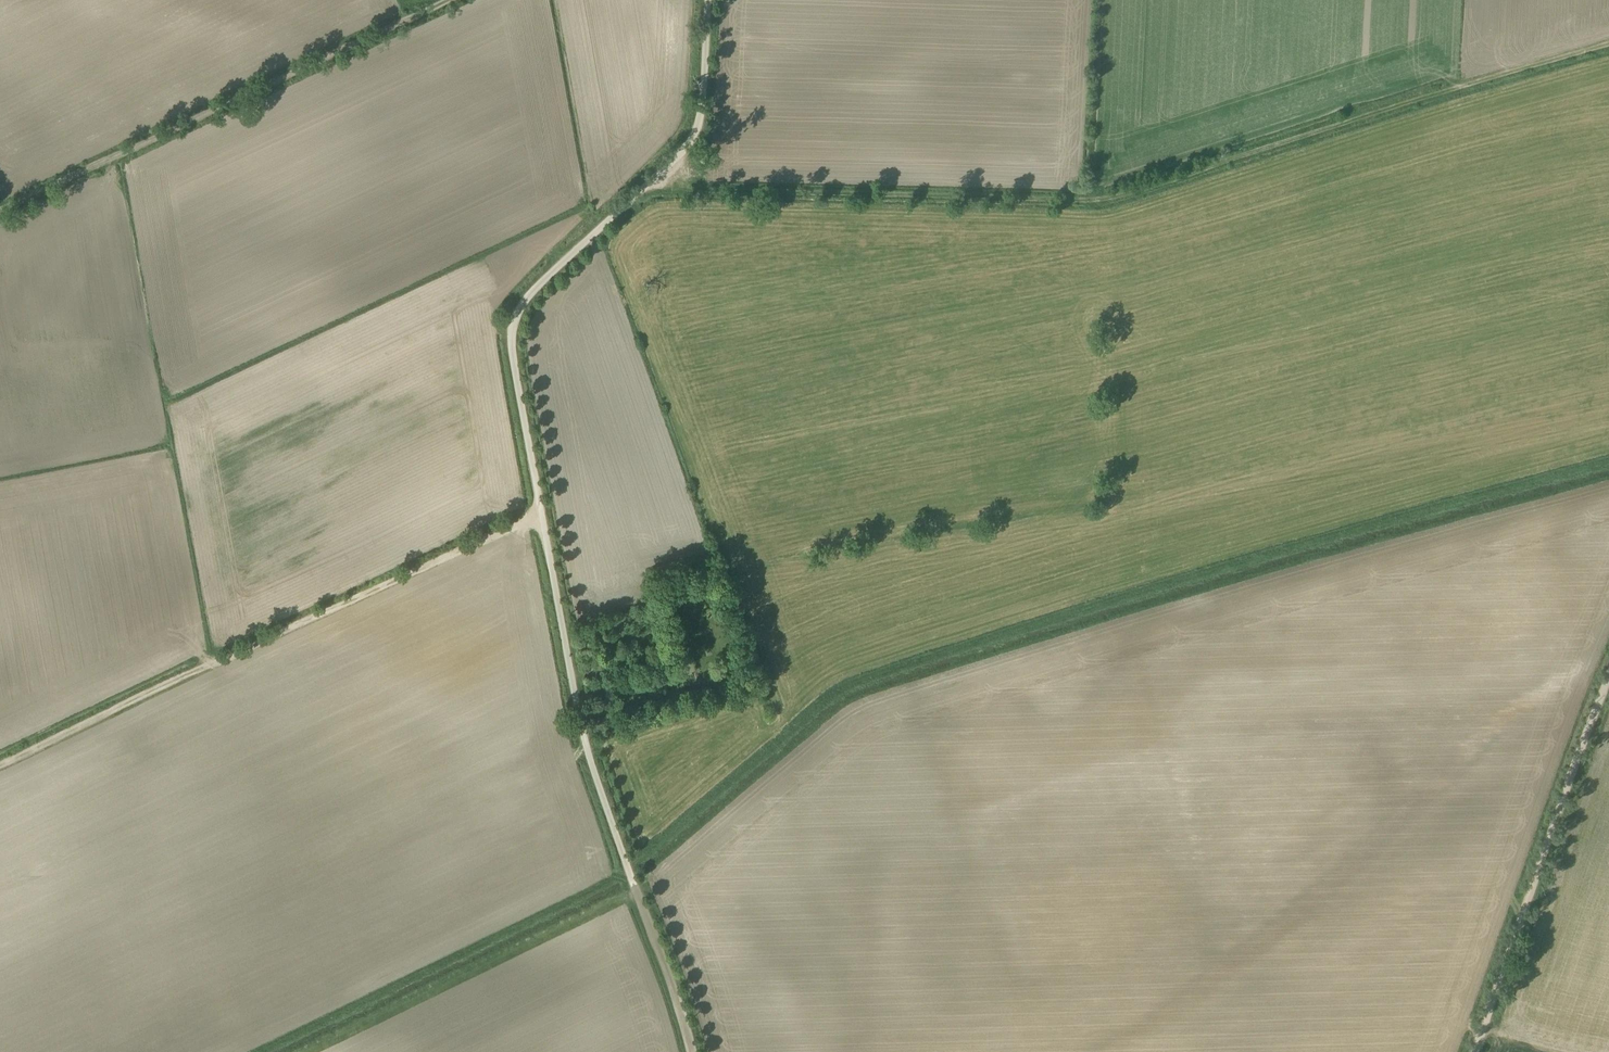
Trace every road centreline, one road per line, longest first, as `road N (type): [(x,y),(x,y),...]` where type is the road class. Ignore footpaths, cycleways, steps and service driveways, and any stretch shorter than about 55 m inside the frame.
road 1 (unclassified): [(692,1051),(592,760),(512,367),(513,325),(526,292),(683,150),(695,130),(707,0)]
road 2 (track): [(627,866),(852,683),(1351,530),(1608,461)]
road 3 (track): [(1608,43),(1098,198),(640,191)]
road 4 (track): [(0,763),(537,516)]
road 5 (track): [(443,0),(0,211)]
road 6 (track): [(261,1051),(630,872)]
road 7 (track): [(1480,1051),(1608,692)]

